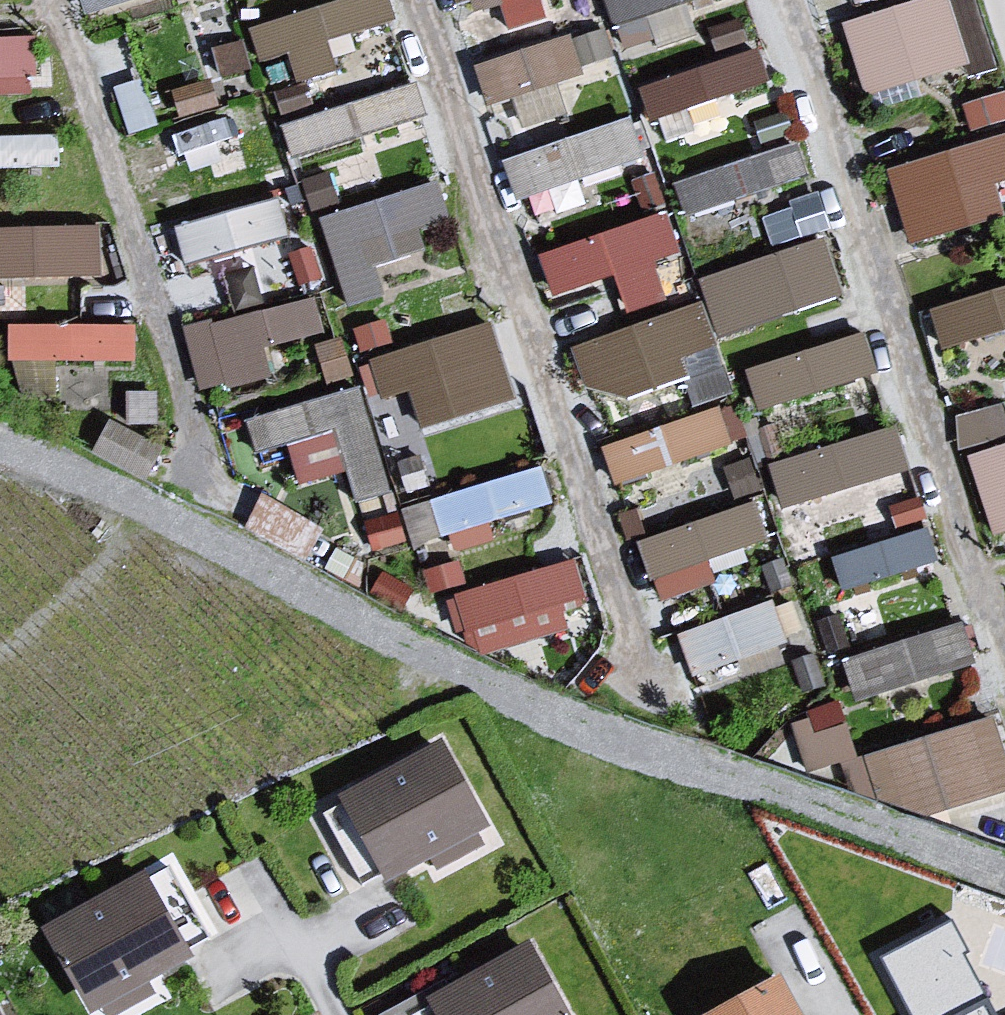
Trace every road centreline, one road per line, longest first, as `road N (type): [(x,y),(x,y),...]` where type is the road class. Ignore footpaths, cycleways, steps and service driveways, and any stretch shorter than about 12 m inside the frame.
road 1 (track): [(1004,879),(452,672),(79,473)]

